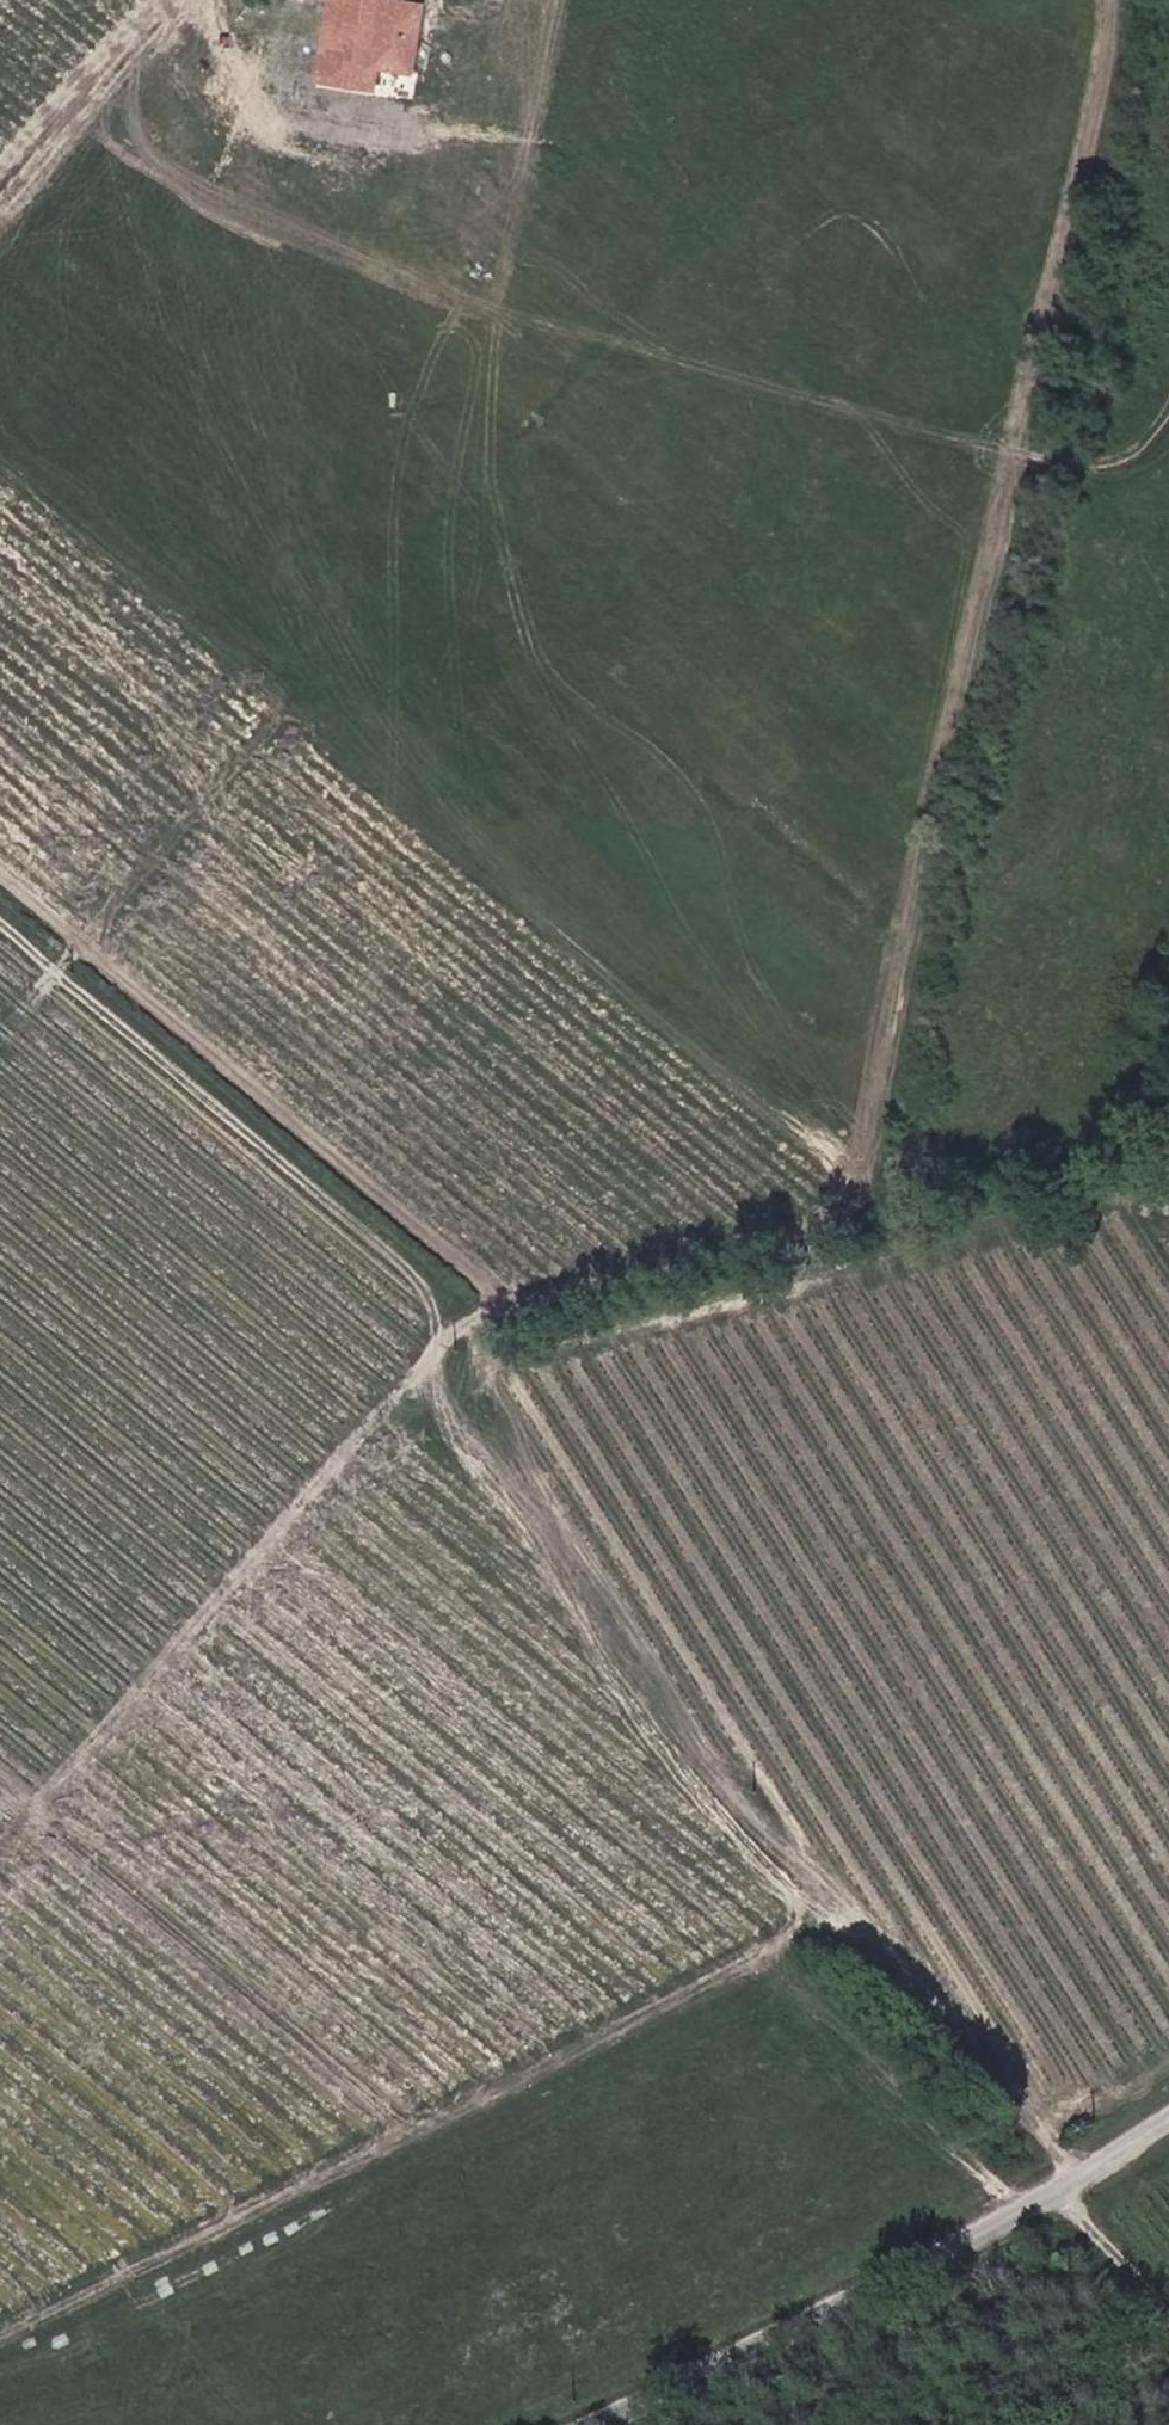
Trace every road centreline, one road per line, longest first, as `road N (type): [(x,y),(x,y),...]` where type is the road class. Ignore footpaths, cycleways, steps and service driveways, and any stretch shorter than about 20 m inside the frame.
road 1 (unclassified): [(1168,2122),(973,2241),(597,2424)]
road 2 (track): [(1086,2174),(1168,2290)]

